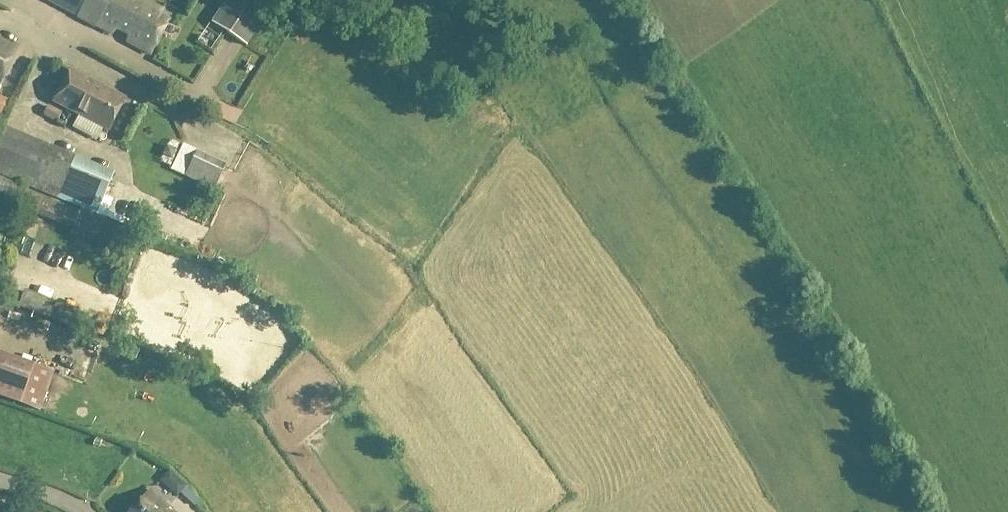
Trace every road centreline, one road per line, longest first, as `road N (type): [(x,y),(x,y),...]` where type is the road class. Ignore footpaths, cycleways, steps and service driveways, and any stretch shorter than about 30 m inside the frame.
road 1 (residential): [(194,94),(8,0)]

